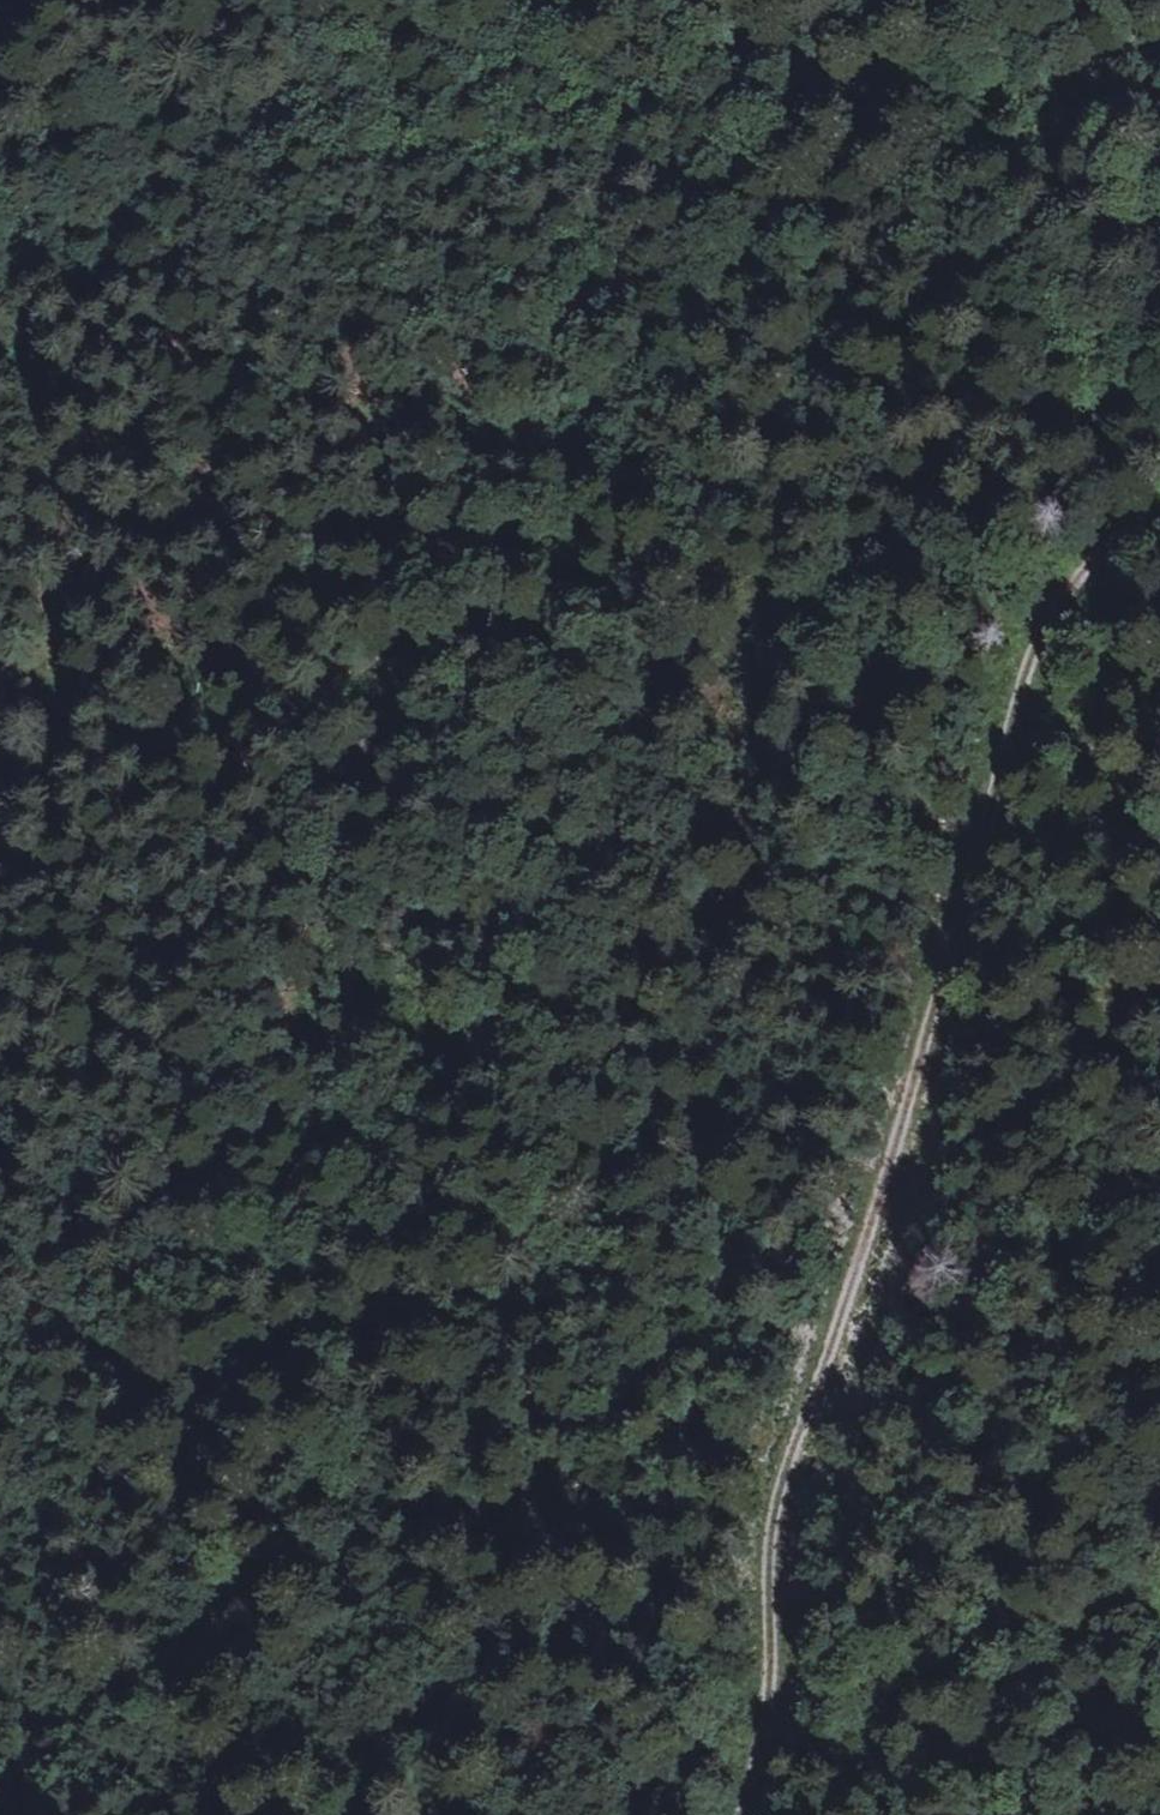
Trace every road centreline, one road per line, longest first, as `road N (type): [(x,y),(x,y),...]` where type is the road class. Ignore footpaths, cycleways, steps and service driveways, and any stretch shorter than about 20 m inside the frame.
road 1 (track): [(1159,511),(1058,596),(1009,737),(915,1102),(754,1586),(758,1656),(725,1814)]

